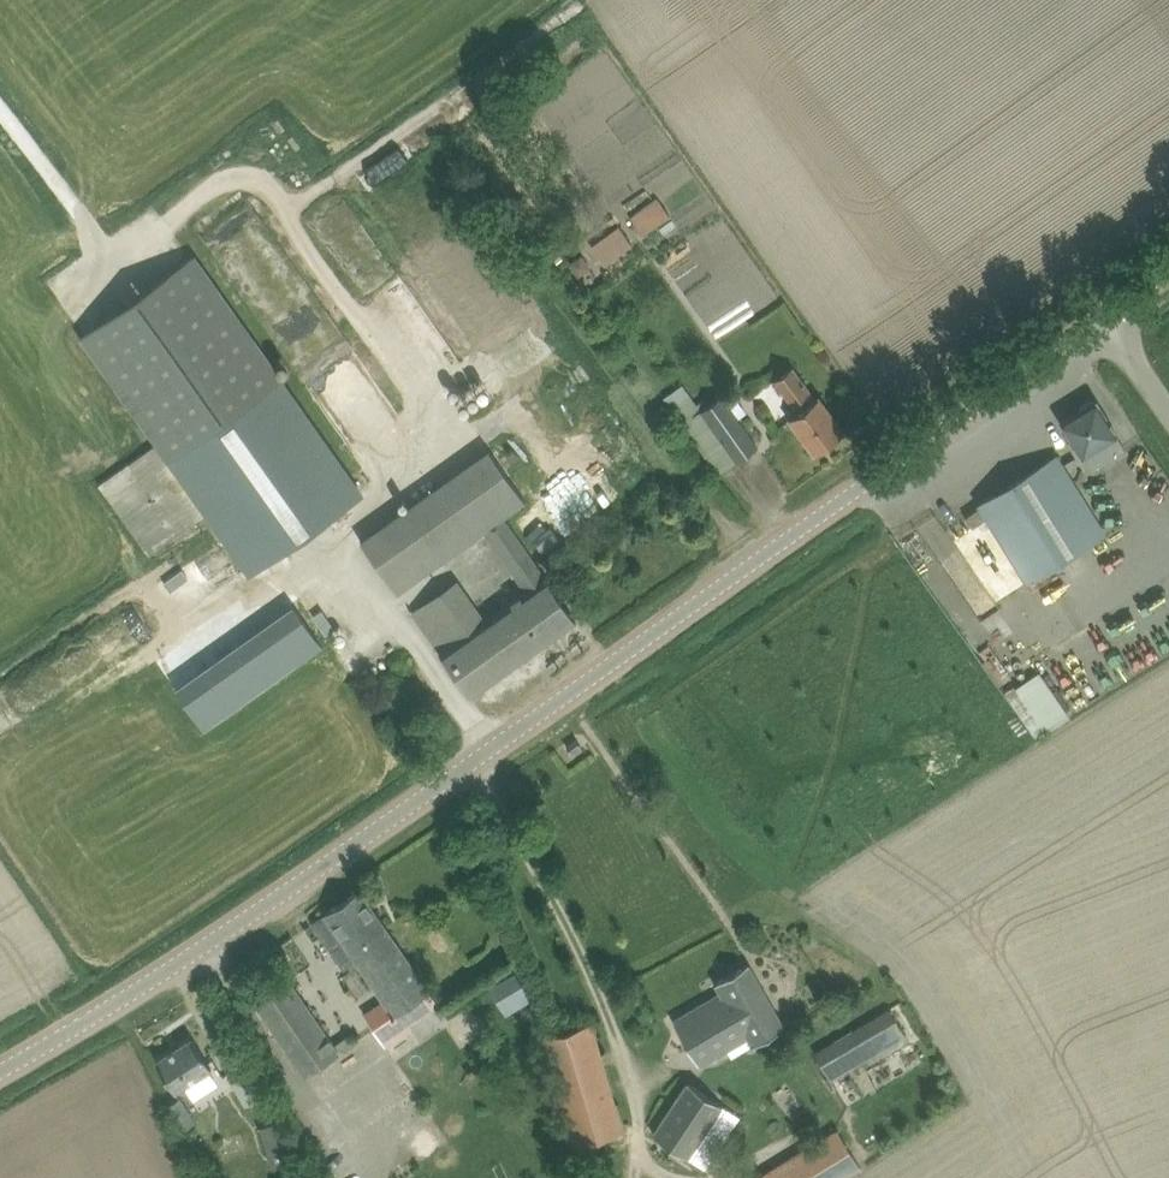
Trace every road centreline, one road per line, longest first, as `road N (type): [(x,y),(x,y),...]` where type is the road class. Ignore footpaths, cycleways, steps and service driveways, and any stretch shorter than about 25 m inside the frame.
road 1 (tertiary): [(0,1074),(314,880),(1104,317)]
road 2 (track): [(0,121),(123,287)]

